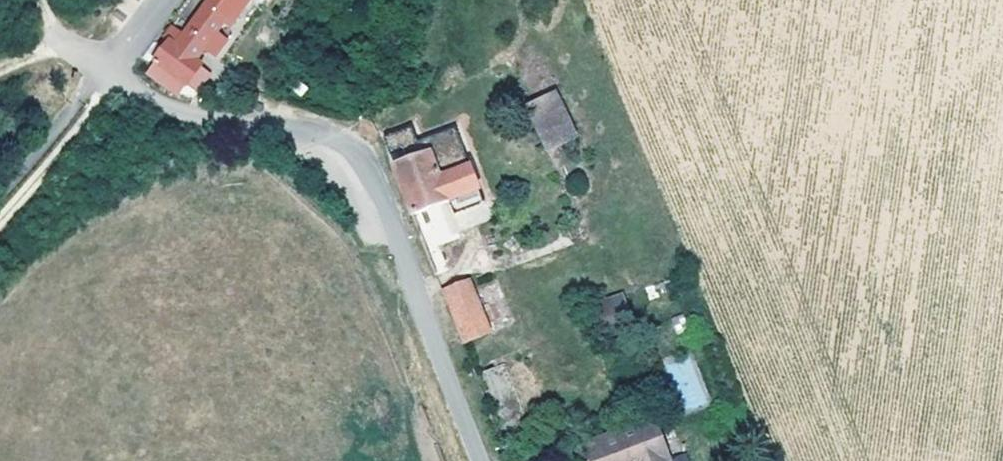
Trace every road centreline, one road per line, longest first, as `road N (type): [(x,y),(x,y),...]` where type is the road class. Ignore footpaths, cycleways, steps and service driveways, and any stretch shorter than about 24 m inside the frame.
road 1 (tertiary): [(112,68),(180,111),(321,130),(367,164),(477,460)]
road 2 (track): [(112,68),(100,98),(0,213)]

